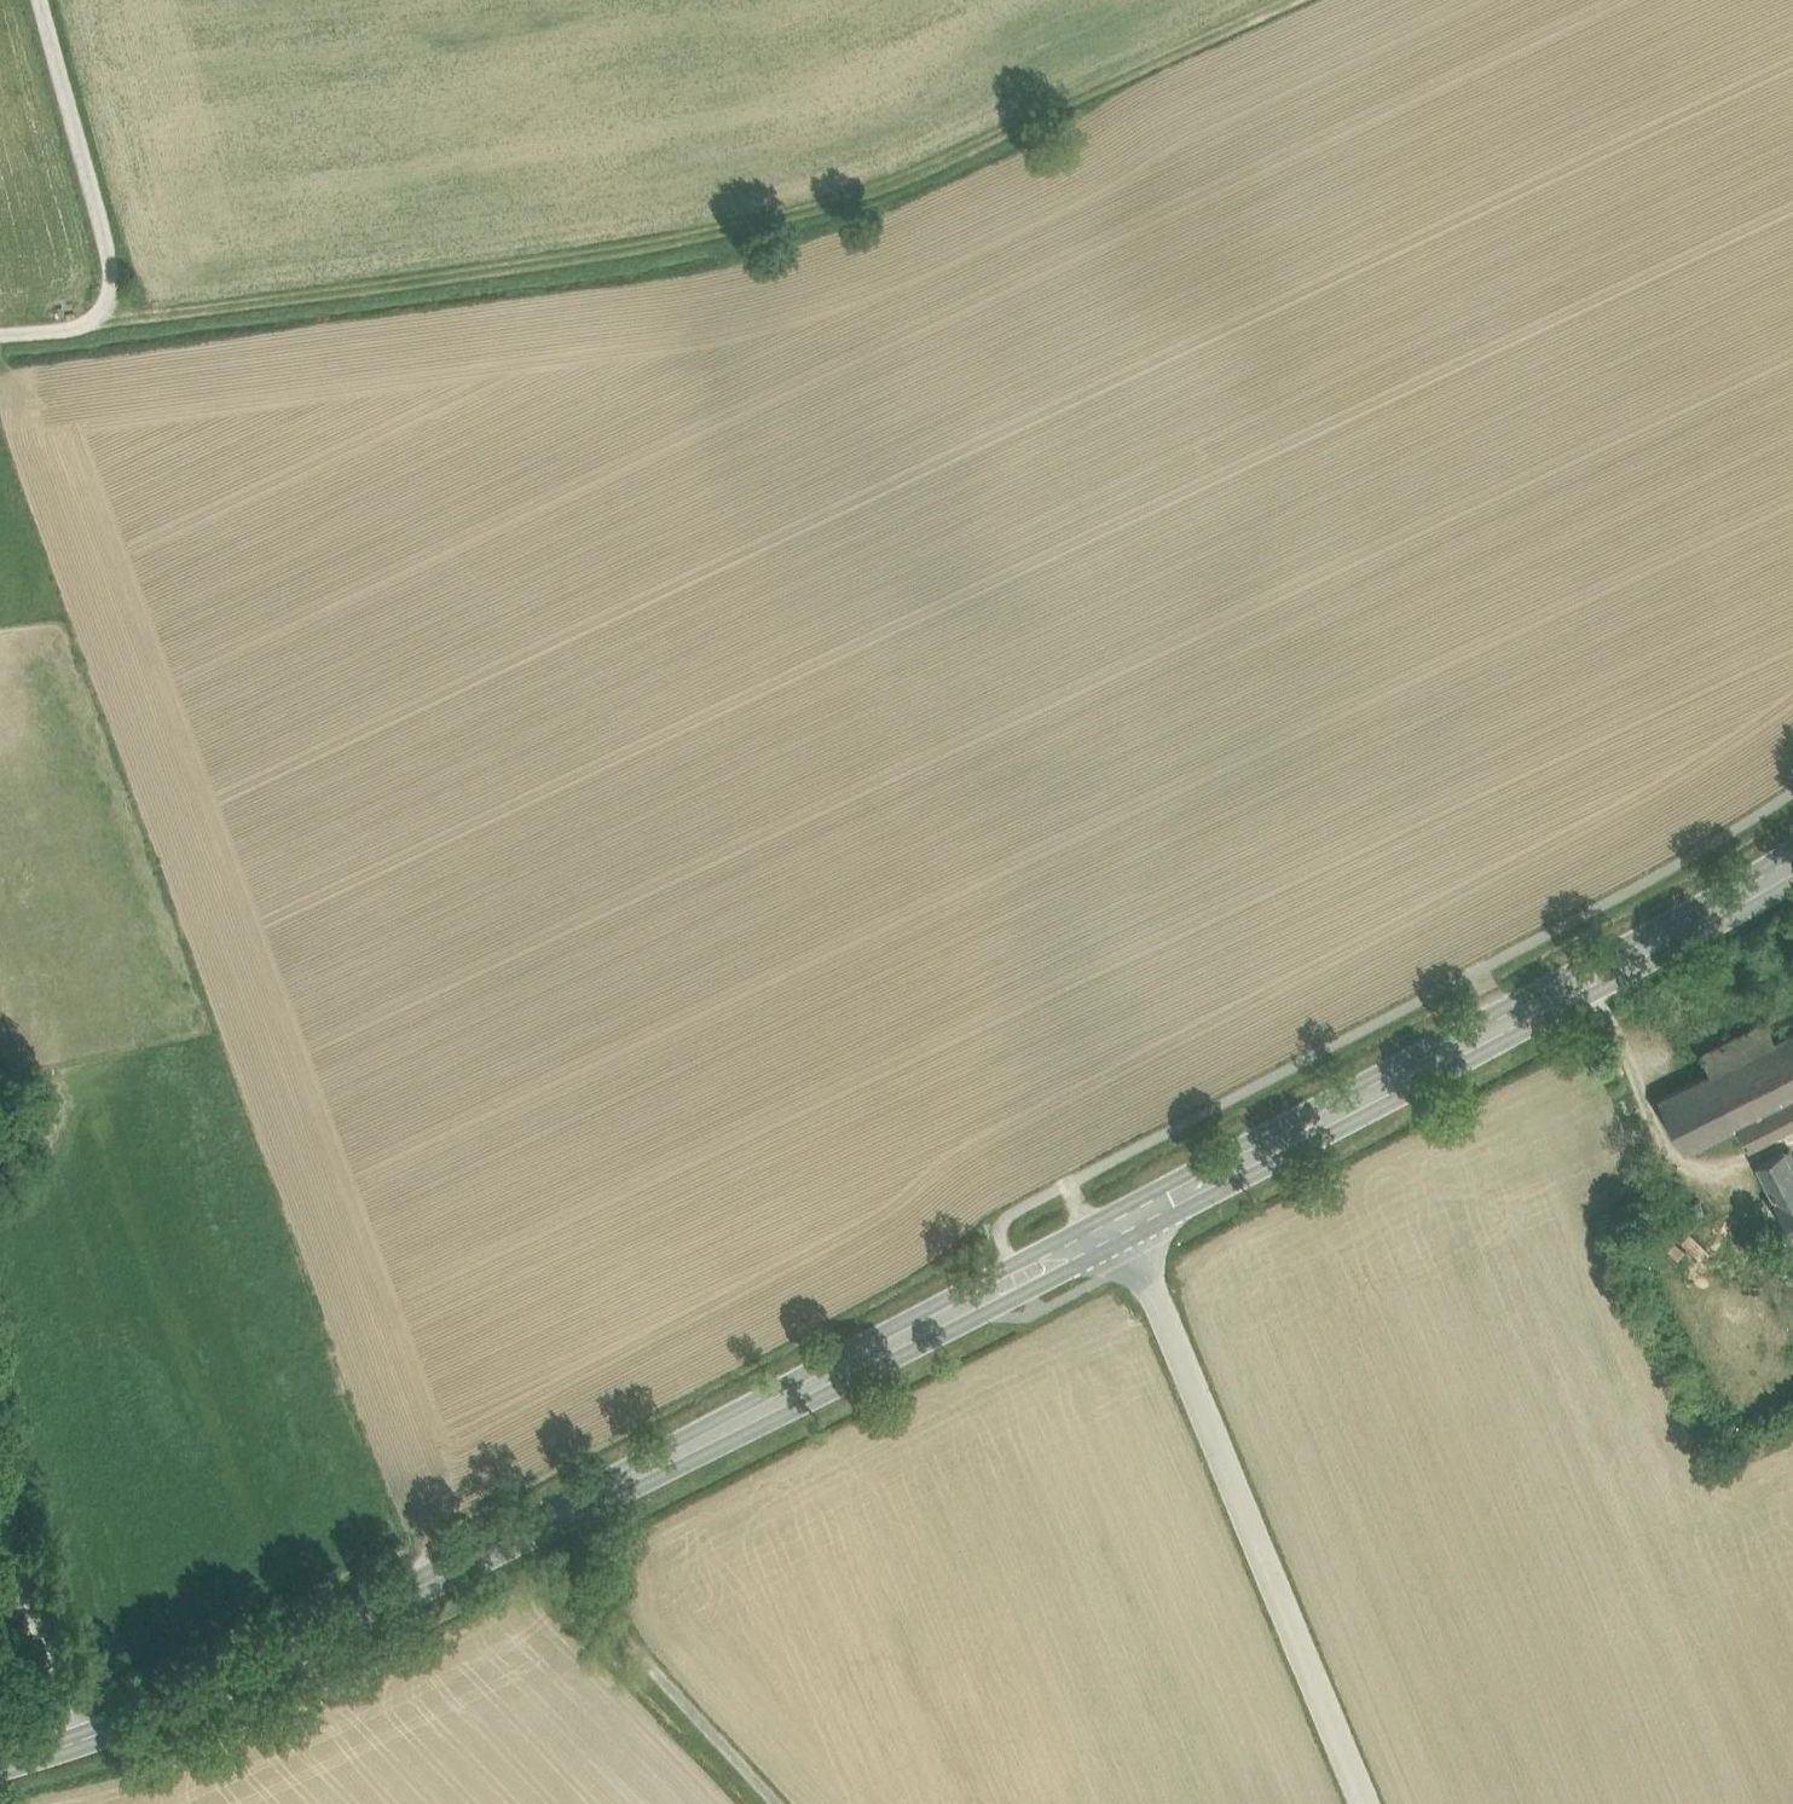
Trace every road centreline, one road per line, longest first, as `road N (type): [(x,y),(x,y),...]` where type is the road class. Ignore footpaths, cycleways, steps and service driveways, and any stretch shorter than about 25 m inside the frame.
road 1 (track): [(105,314),(191,313),(727,231),(859,196),(1300,0)]
road 2 (secondary): [(1122,1226),(225,1681),(0,1762)]
road 3 (secondary): [(1792,863),(1446,1059),(1122,1226)]
road 4 (unclassified): [(1367,1803),(1122,1226)]
road 5 (track): [(784,1803),(628,1639)]

